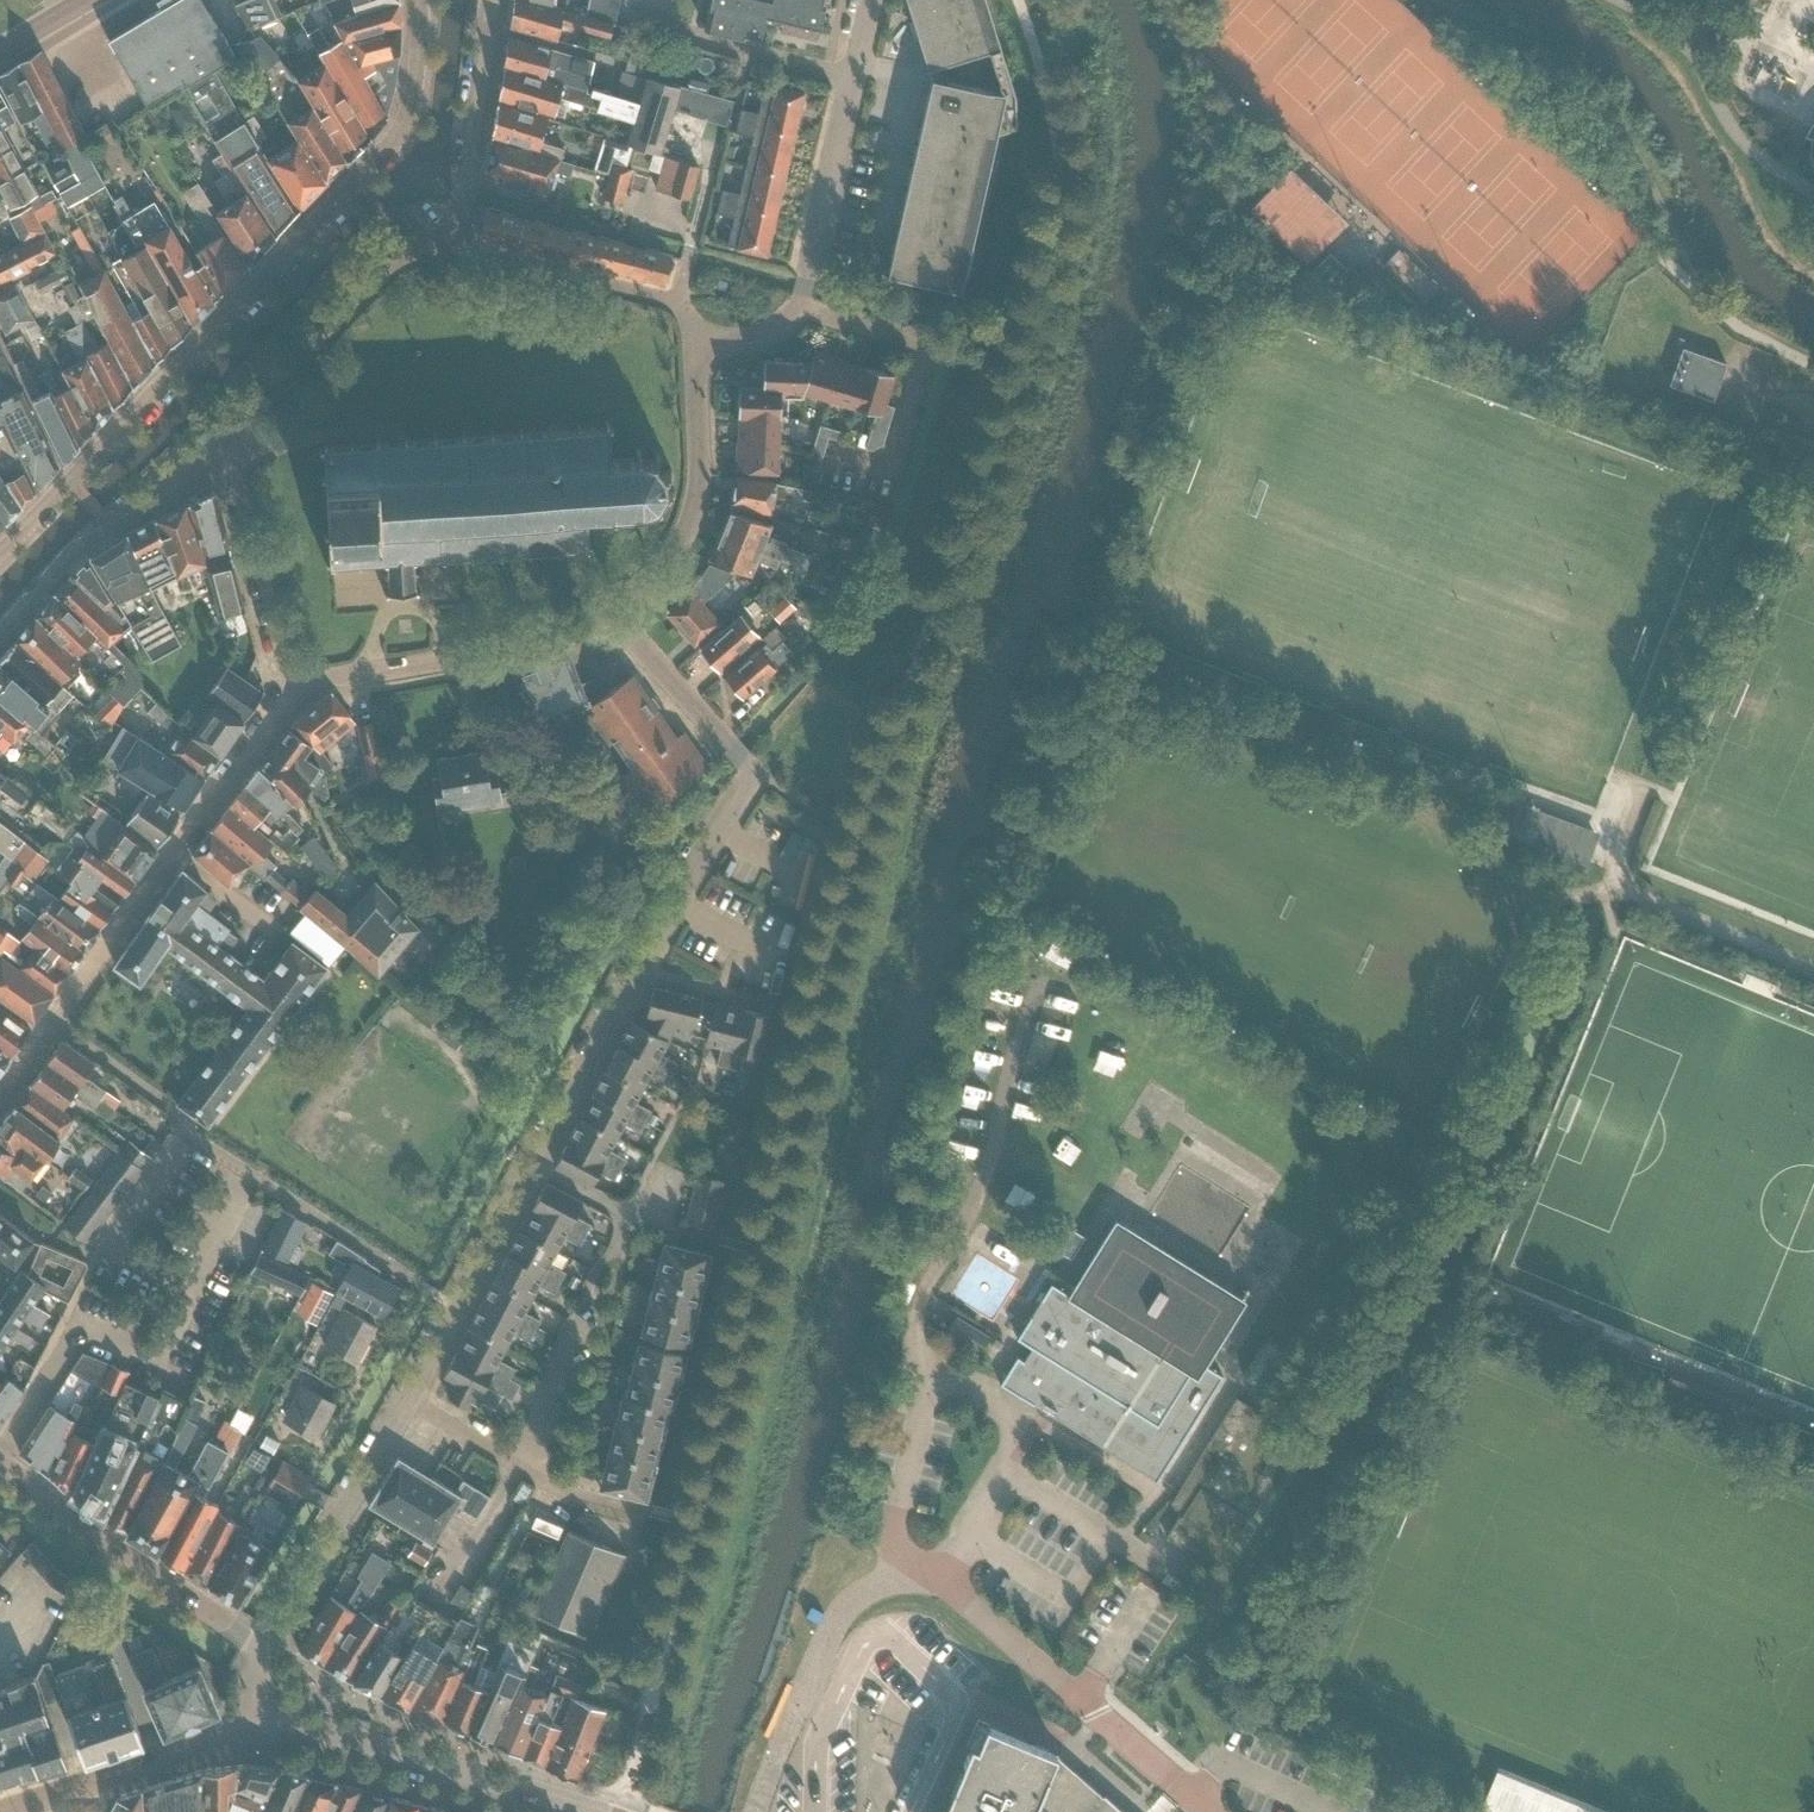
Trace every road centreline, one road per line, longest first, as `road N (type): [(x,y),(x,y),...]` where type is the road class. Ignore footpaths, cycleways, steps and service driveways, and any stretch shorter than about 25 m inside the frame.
road 1 (residential): [(606,617),(638,641),(755,773),(641,958),(403,1402)]
road 2 (residential): [(0,547),(393,137),(411,78),(411,0)]
road 3 (residential): [(0,1098),(291,691)]
road 4 (residential): [(1204,1811),(944,1583)]
road 5 (tertiary): [(590,1811),(343,1734),(258,1728)]
road 6 (residential): [(523,1472),(596,1270),(620,1254),(661,1165)]
road 7 (residential): [(606,617),(445,665),(291,691)]
road 8 (residential): [(225,455),(362,295),(412,252),(445,238)]
road 9 (residential): [(248,1639),(0,1457)]
road 10 (unclassified): [(803,296),(872,0)]
road 11 (residential): [(708,350),(697,374),(699,457),(688,522),(651,586),(606,617)]
road 12 (residential): [(0,641),(58,569),(225,455)]
road 13 (residential): [(403,1402),(252,1651)]
road 14 (tertiary): [(258,1728),(214,1734),(0,1811)]
road 15 (unclassified): [(883,470),(918,347),(798,311)]
road 16 (residential): [(291,691),(225,455)]
road 17 (residential): [(466,187),(493,0)]
road 18 (residential): [(0,1452),(84,1320)]
road 19 (residential): [(523,1472),(403,1402)]
road 20 (residential): [(651,1512),(593,1501),(523,1472)]
road 21 (residential): [(656,1682),(623,1811)]

